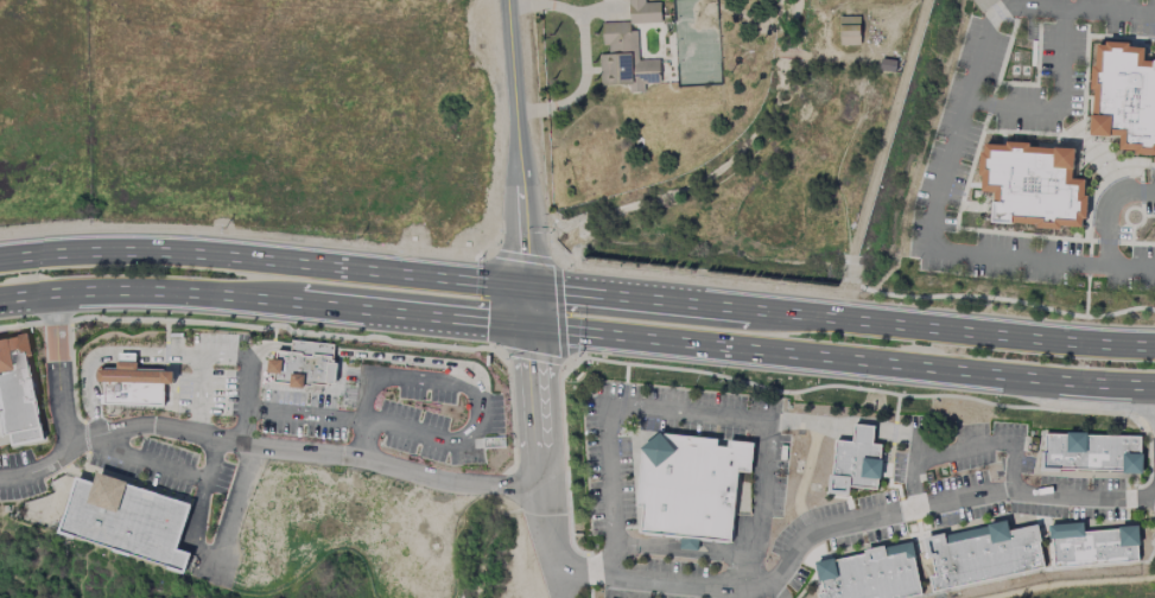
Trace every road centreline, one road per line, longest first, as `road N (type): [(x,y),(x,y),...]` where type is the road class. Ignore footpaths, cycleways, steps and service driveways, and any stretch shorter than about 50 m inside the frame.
road 1 (primary): [(1154,347),(230,259),(122,253),(0,260)]
road 2 (primary): [(0,300),(230,298),(1154,385)]
road 3 (tertiary): [(507,0),(526,290)]
road 4 (tertiary): [(528,330),(539,492)]

